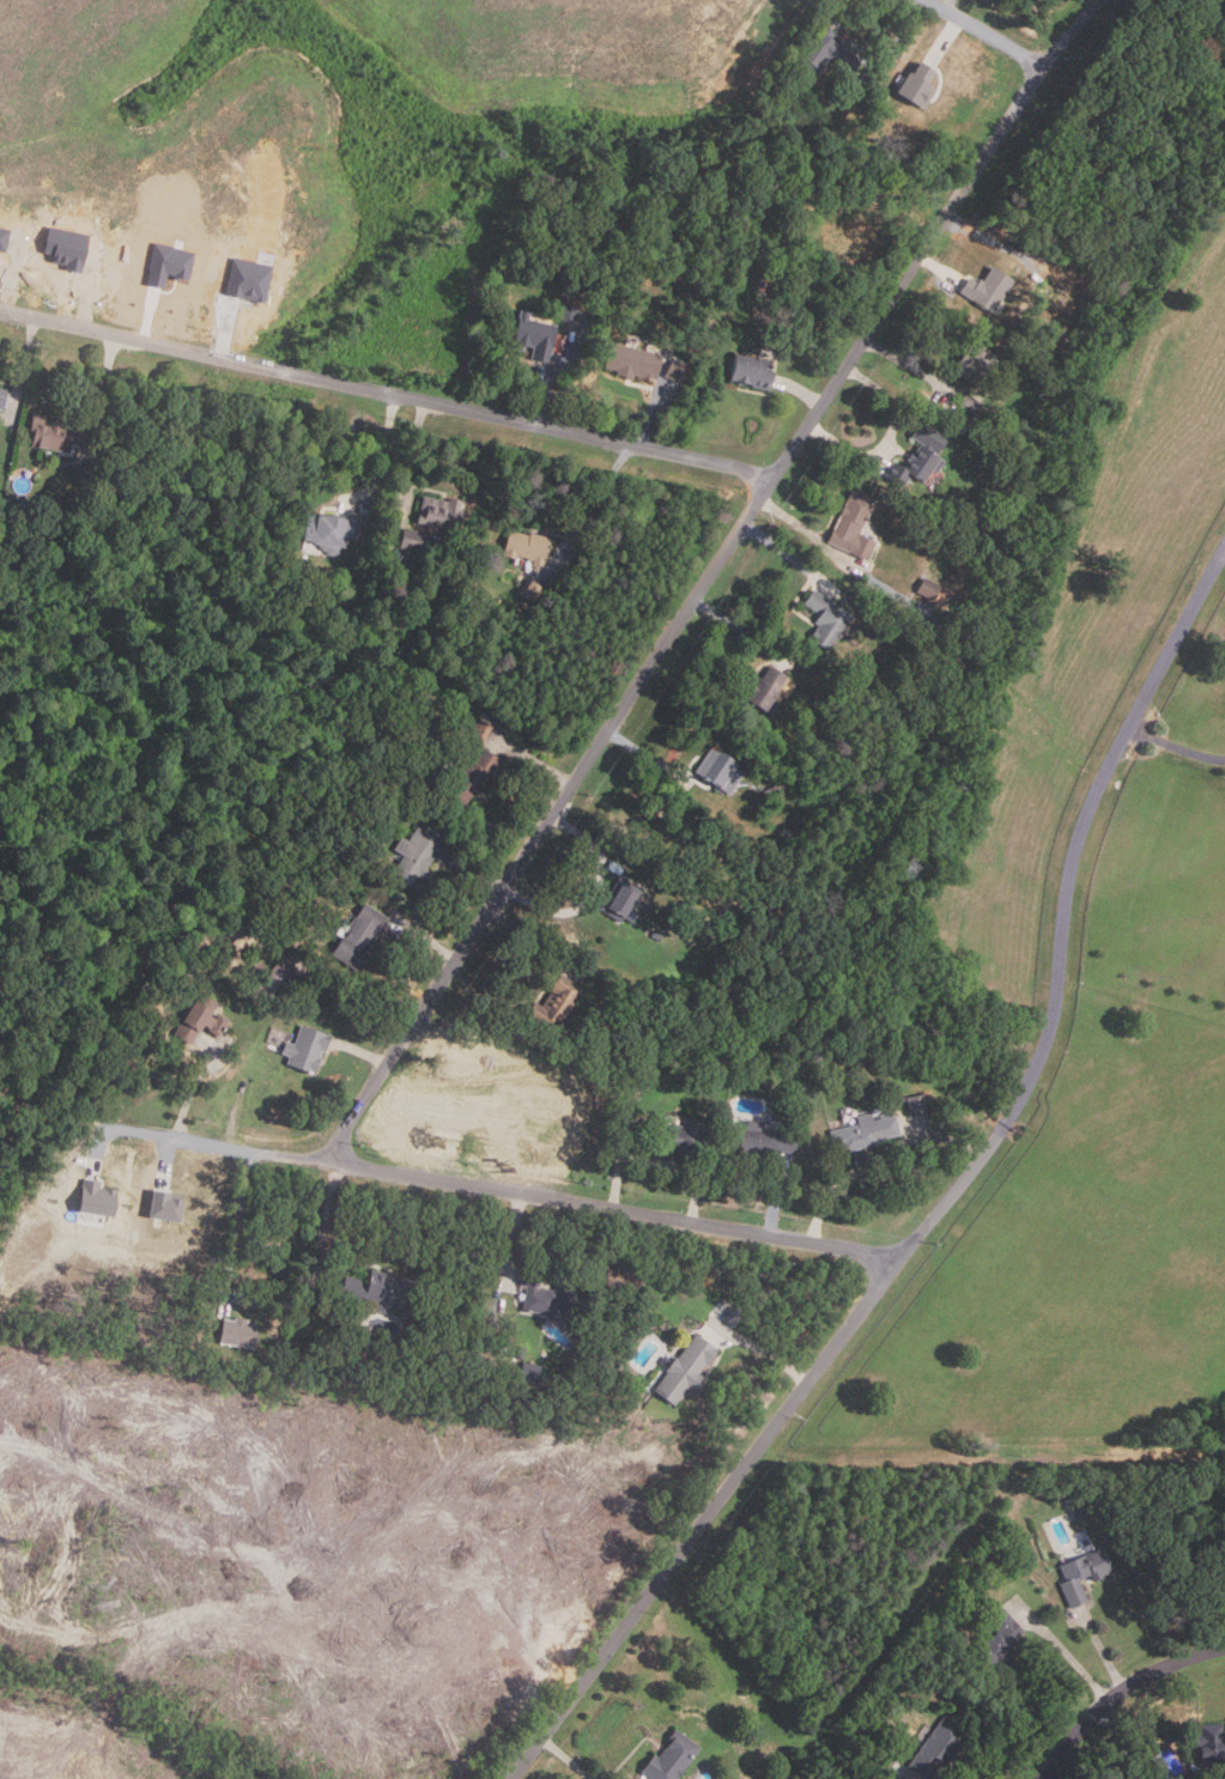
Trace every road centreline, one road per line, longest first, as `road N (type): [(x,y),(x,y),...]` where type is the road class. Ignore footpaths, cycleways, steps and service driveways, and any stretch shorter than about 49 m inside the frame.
road 1 (residential): [(512,1778),(1005,1124),(1053,1018),(1068,879),(1097,787),(1224,551)]
road 2 (residential): [(338,1155),(390,1057),(1023,107),(1107,0)]
road 3 (residential): [(777,480),(0,310)]
road 4 (residential): [(908,1255),(520,1184),(133,1130)]
road 5 (residential): [(1043,1778),(1116,1695),(1224,1647)]
road 6 (residential): [(1050,69),(931,0)]

